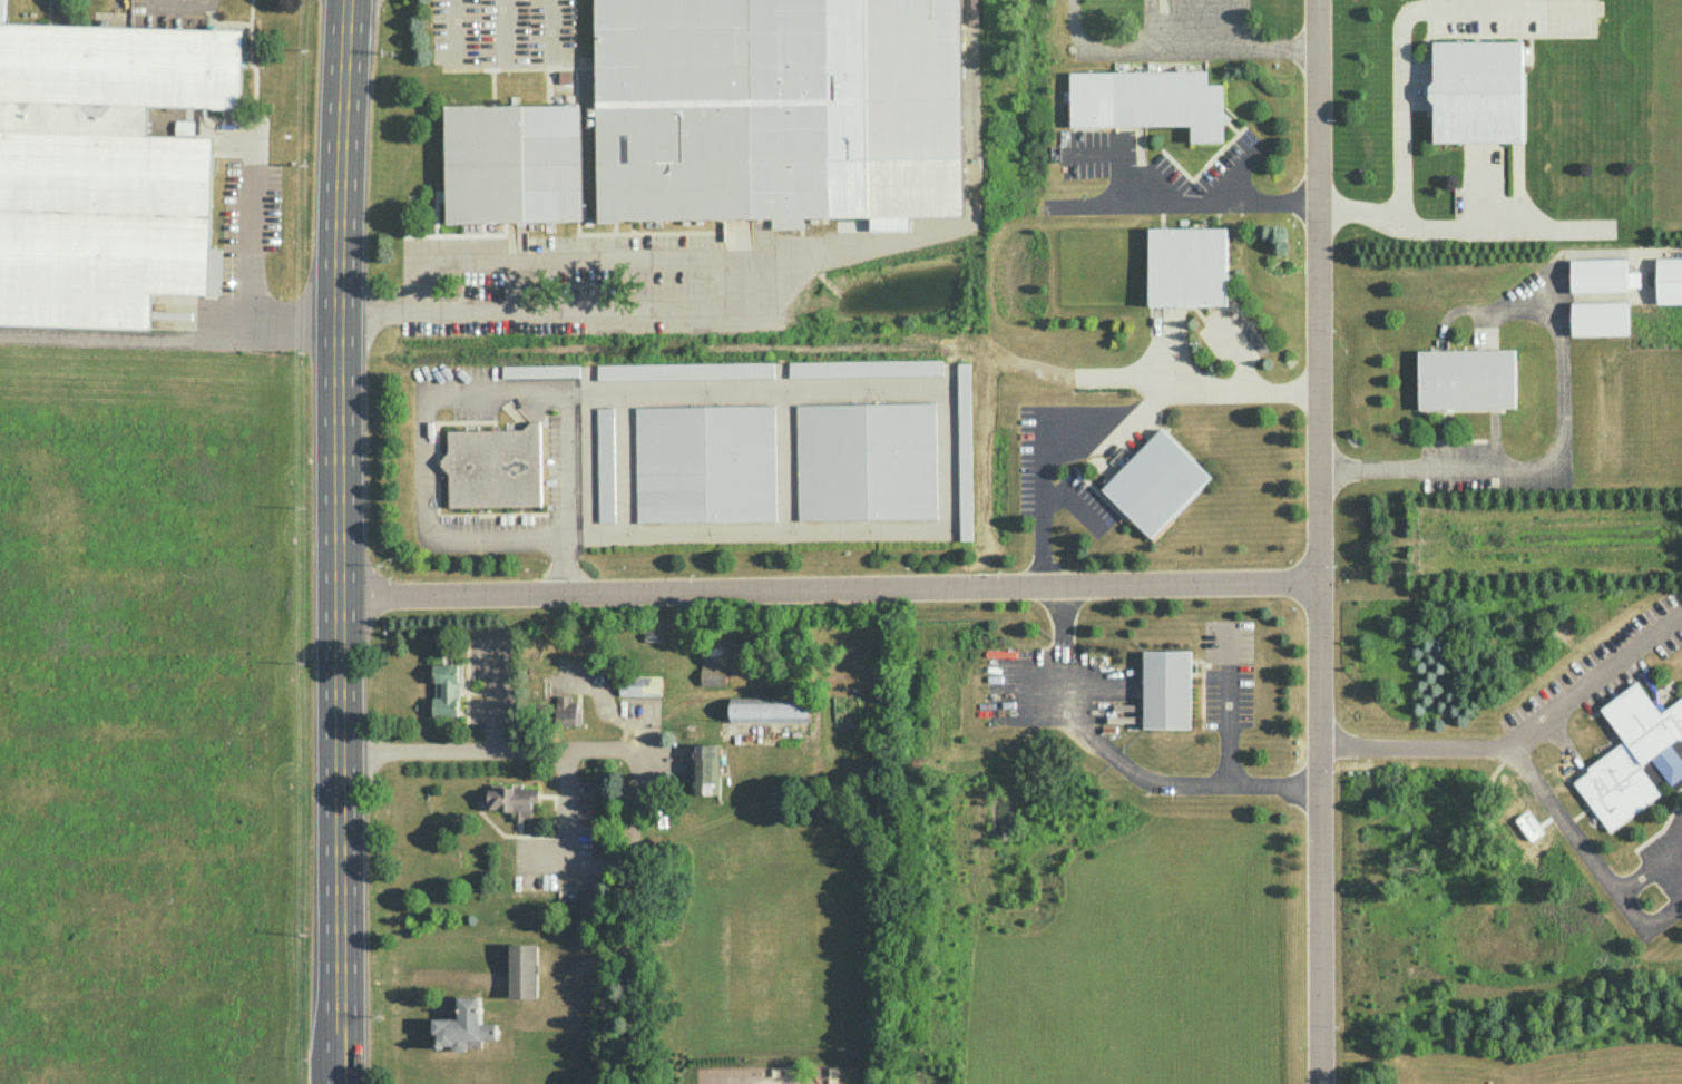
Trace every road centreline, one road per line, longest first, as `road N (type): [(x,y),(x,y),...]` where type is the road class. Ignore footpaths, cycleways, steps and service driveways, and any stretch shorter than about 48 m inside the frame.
road 1 (secondary): [(348,0),(338,350),(339,1083)]
road 2 (residential): [(1313,0),(1323,1083)]
road 3 (residential): [(338,597),(1323,584)]

